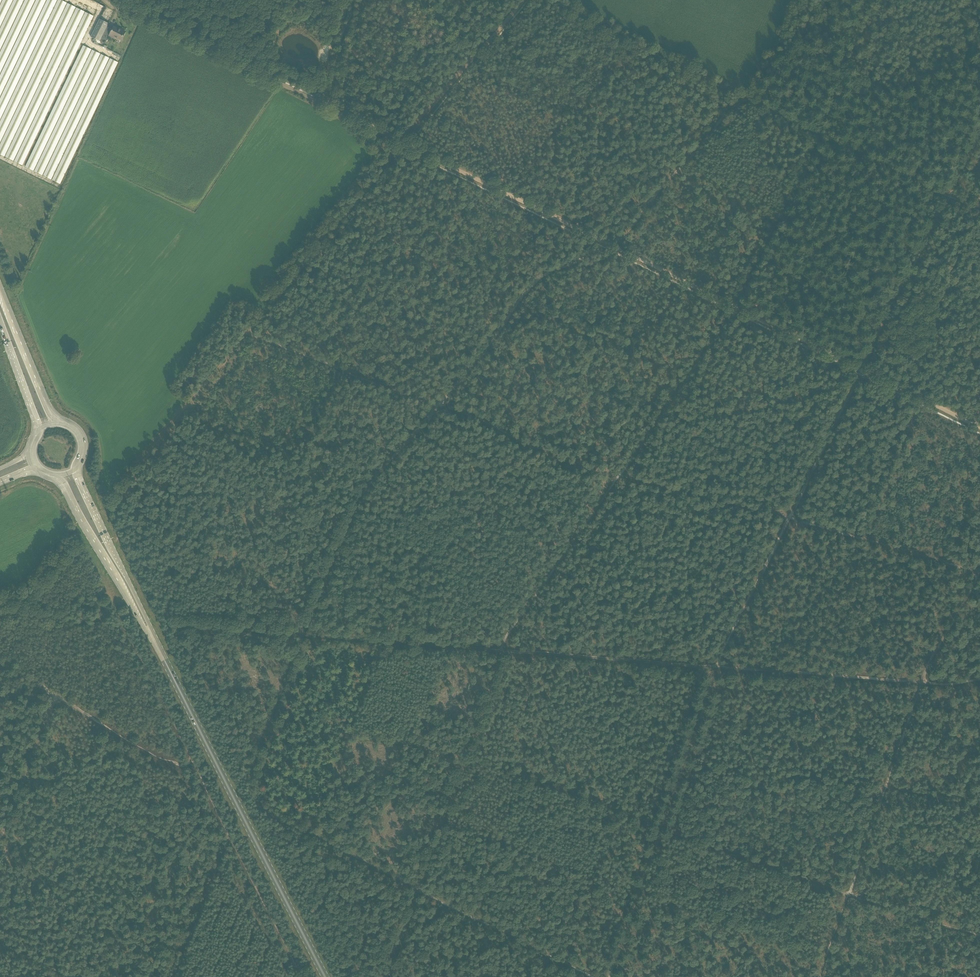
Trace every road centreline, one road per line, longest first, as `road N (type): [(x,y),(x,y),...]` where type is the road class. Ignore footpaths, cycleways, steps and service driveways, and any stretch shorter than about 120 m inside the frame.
road 1 (track): [(593,976),(419,890),(502,650)]
road 2 (track): [(404,144),(249,333),(435,407)]
road 3 (track): [(435,407),(533,285),(612,245),(744,97)]
road 4 (primary): [(328,976),(160,652)]
road 5 (track): [(731,304),(404,144)]
road 6 (track): [(610,976),(723,667)]
road 7 (track): [(921,682),(816,976)]
road 8 (track): [(303,633),(360,497),(435,407)]
road 9 (track): [(323,105),(107,0)]
road 10 (track): [(502,650),(723,667)]
road 11 (track): [(0,661),(56,698),(0,842)]
road 12 (track): [(502,650),(615,475)]
road 13 (track): [(303,633),(502,650)]
road 14 (track): [(723,667),(921,682)]
road 15 (track): [(792,520),(979,574)]
road 16 (track): [(435,407),(615,475)]
road 17 (track): [(522,0),(404,144)]
road 18 (track): [(615,475),(792,520)]
road 19 (primary): [(160,652),(86,496)]
road 20 (primary): [(73,504),(160,652)]
road 21 (track): [(792,520),(862,369)]
road 22 (track): [(723,667),(792,520)]
road 23 (track): [(862,369),(731,304)]
road 24 (track): [(979,427),(862,369)]
road 25 (track): [(979,575),(921,682)]

